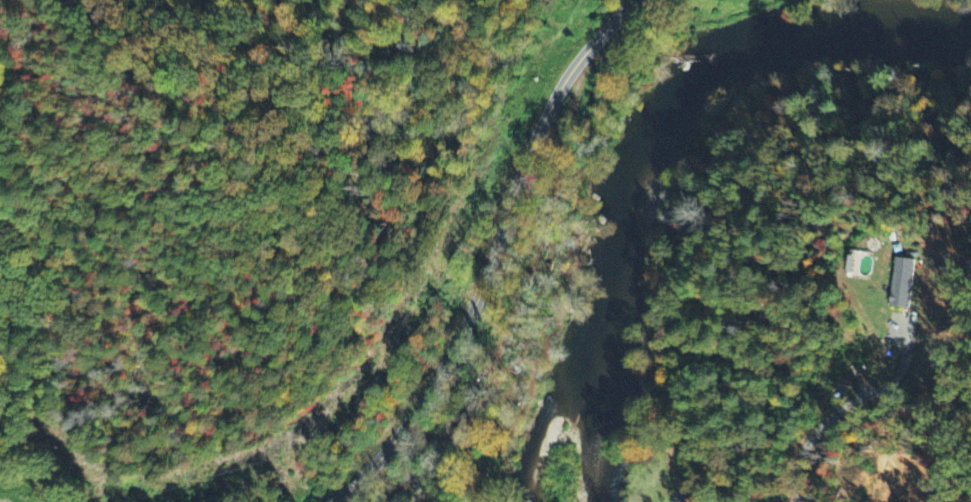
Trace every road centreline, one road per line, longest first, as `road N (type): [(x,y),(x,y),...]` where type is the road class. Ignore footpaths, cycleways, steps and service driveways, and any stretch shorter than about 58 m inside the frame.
road 1 (primary): [(335,501),(373,467),(430,390),(474,306),(542,119),(588,49),(636,0)]

